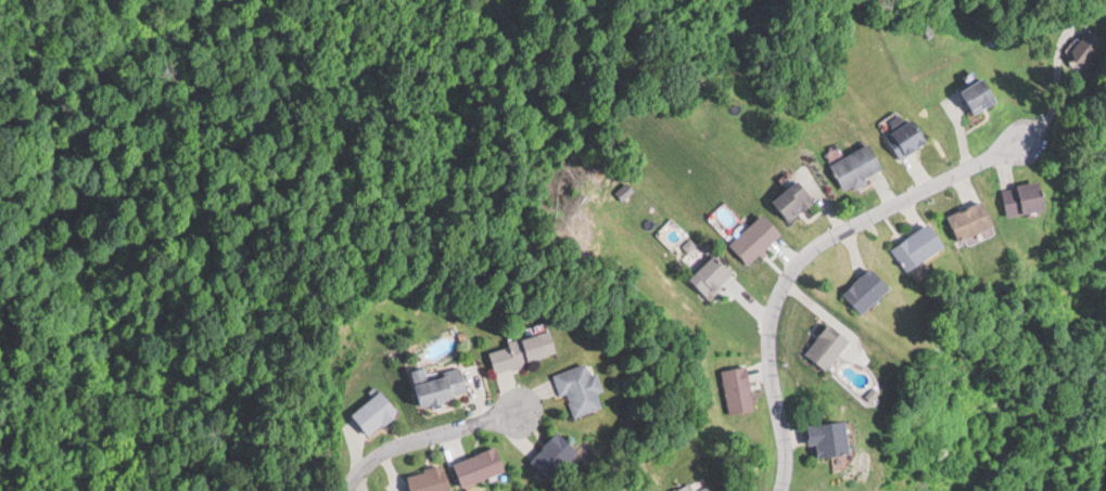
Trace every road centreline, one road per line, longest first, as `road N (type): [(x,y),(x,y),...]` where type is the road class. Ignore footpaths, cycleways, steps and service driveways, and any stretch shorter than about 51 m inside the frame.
road 1 (residential): [(1032,141),(797,261),(768,347),(793,467),(782,490)]
road 2 (residential): [(520,412),(374,451),(346,490)]

